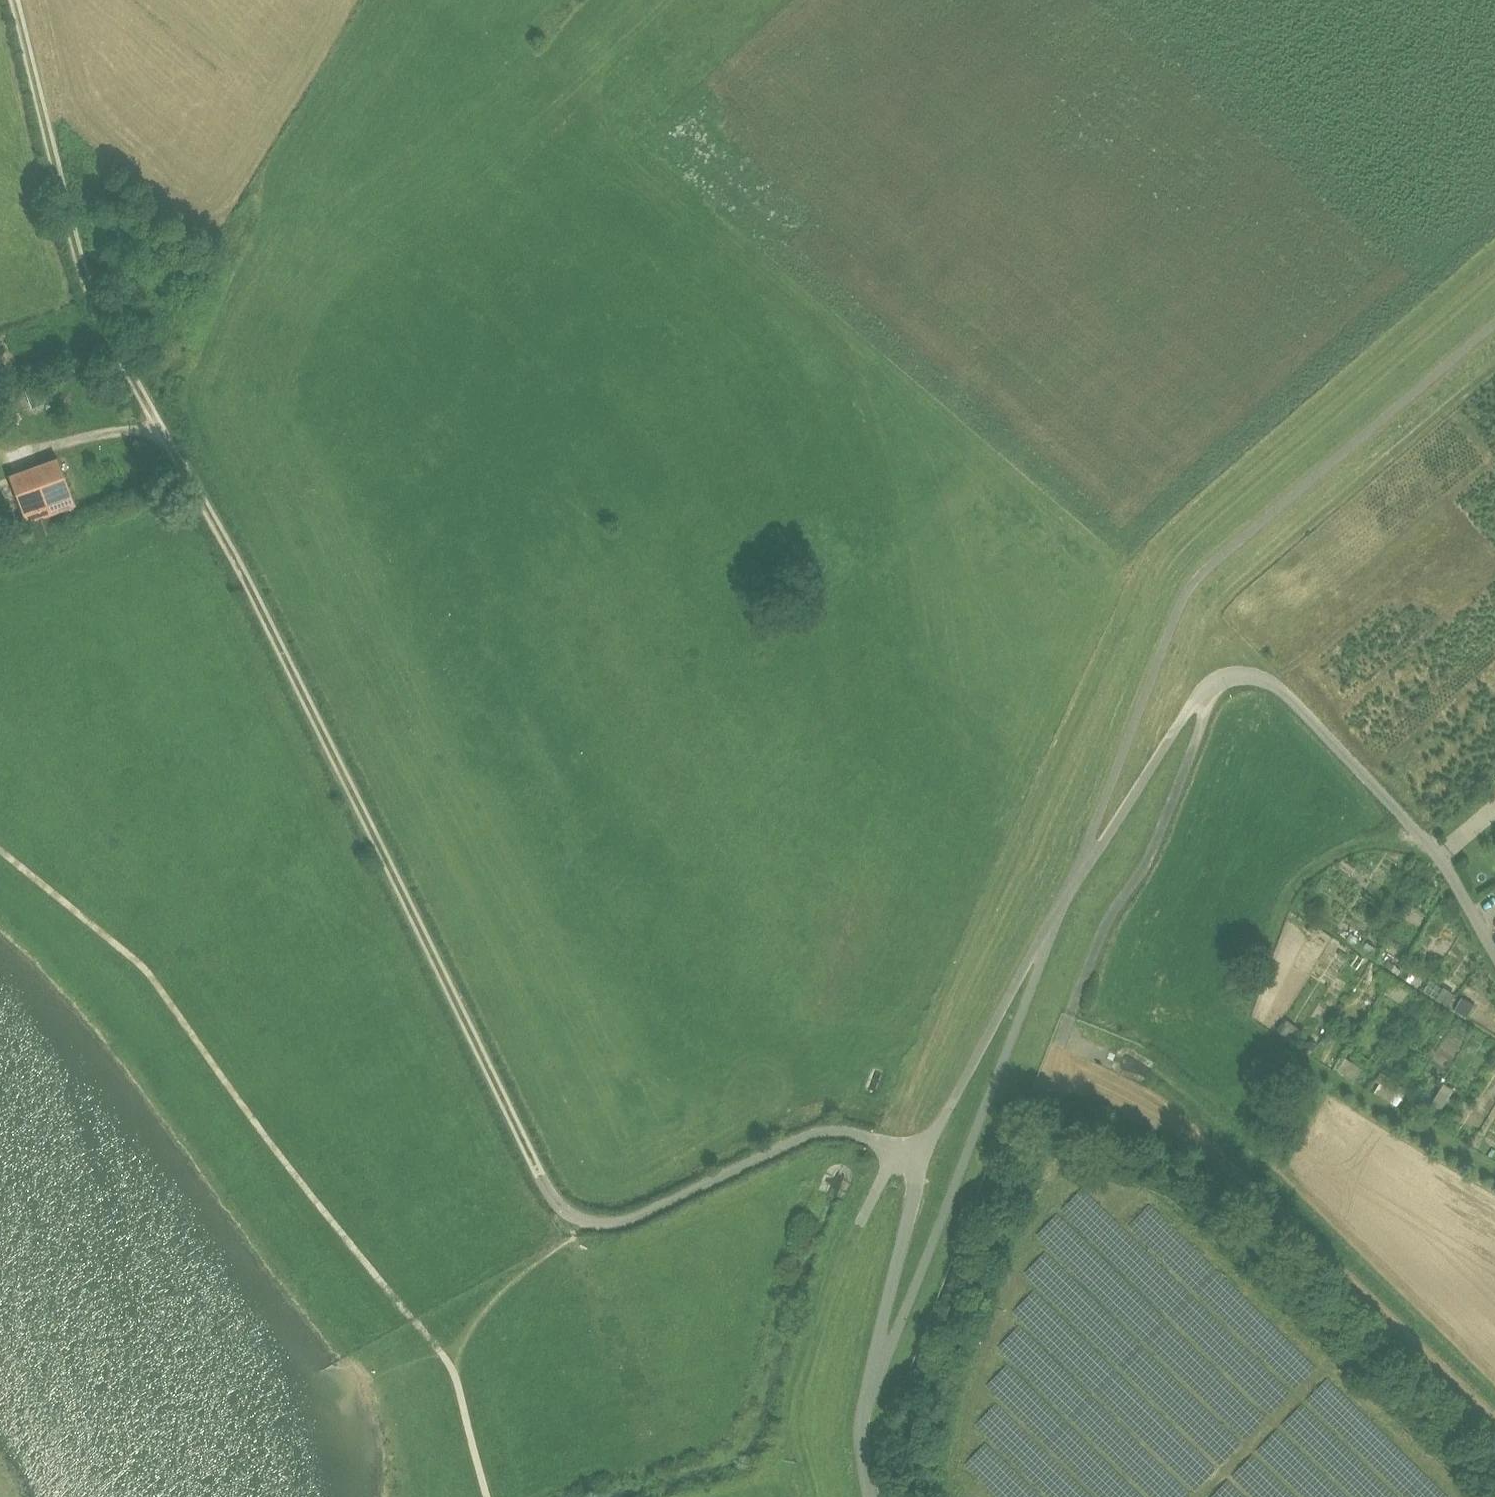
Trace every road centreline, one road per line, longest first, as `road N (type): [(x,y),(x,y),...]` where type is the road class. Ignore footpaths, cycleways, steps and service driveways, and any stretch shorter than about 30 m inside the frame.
road 1 (track): [(17,0),(84,278),(159,437),(265,614),(539,1176)]
road 2 (residential): [(1494,957),(1428,848),(1279,688),(1234,672),(1206,687)]
road 3 (unclassified): [(539,1176),(566,1211),(611,1224),(820,1132),(922,1155)]
road 4 (residential): [(871,1496),(862,1417),(922,1155)]

